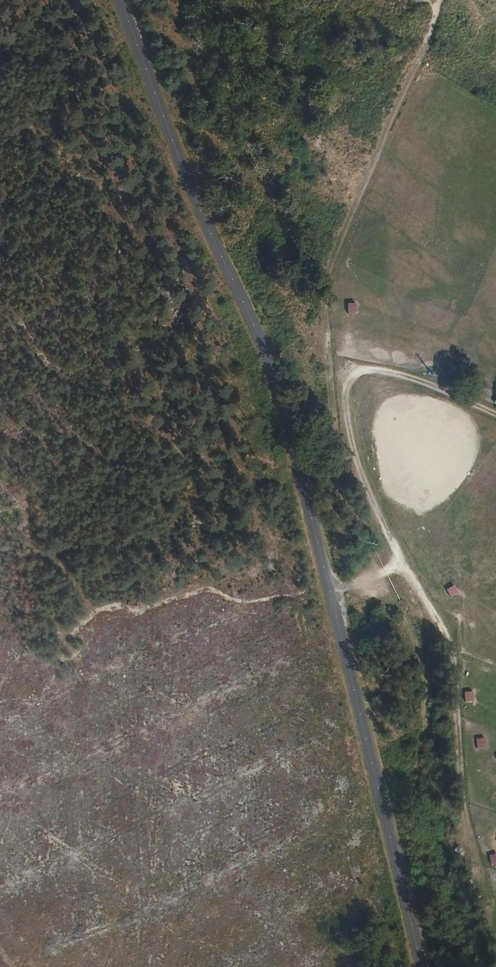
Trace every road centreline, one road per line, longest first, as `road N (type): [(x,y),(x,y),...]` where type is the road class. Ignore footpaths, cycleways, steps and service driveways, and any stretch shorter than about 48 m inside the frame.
road 1 (tertiary): [(118,0),(275,376),(422,966)]
road 2 (track): [(446,0),(323,302),(369,585),(330,595)]

